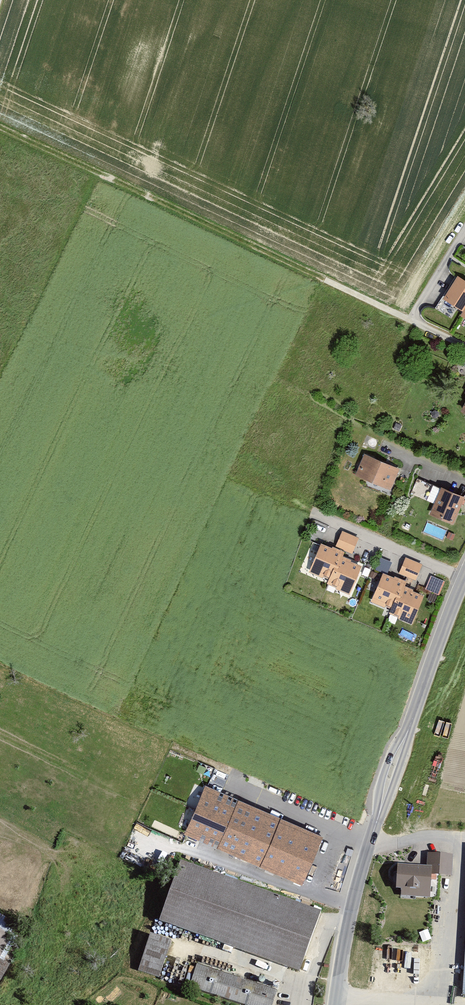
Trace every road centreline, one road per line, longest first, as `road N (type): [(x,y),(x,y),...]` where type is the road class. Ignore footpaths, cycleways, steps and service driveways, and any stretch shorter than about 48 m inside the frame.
road 1 (track): [(0,128),(326,280)]
road 2 (tertiary): [(376,822),(353,890),(334,1004)]
road 3 (tertiary): [(415,715),(464,572)]

